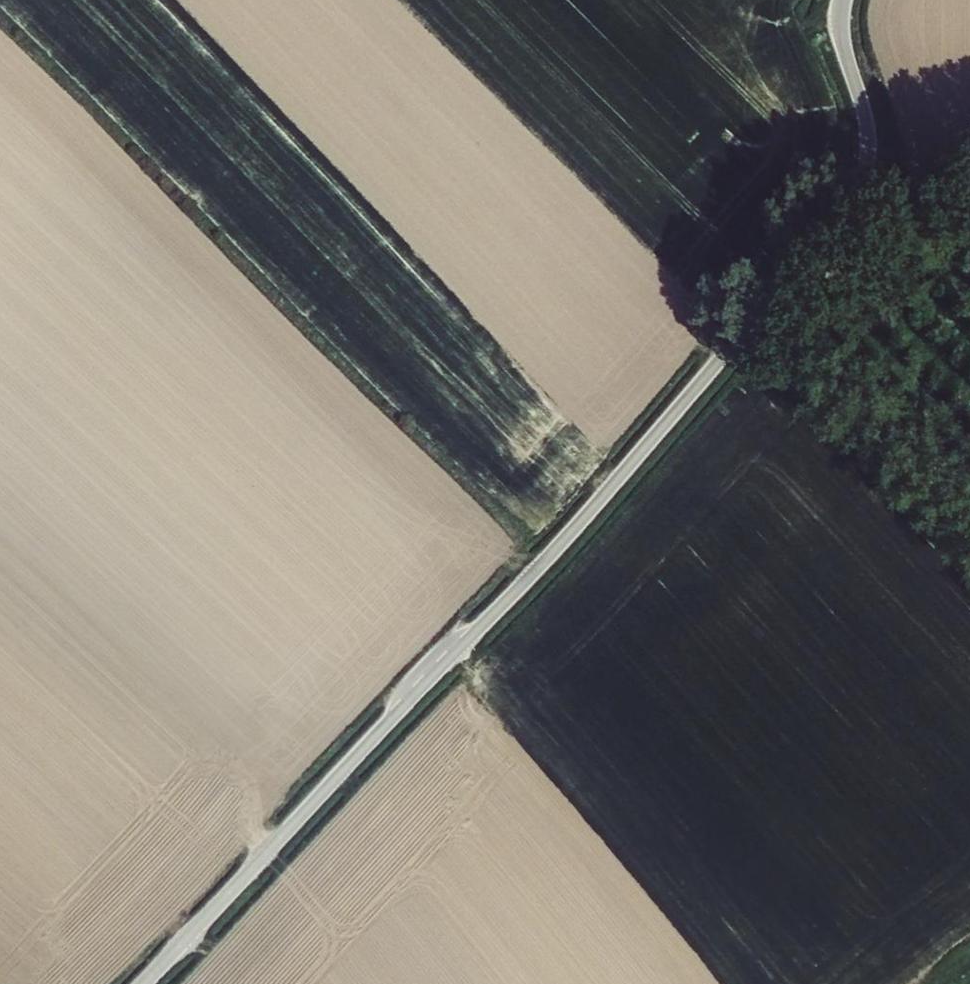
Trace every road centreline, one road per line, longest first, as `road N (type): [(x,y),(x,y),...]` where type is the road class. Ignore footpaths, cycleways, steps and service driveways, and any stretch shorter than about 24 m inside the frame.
road 1 (unclassified): [(844,0),(845,46),(869,142),(849,199),(564,539),(141,983)]

